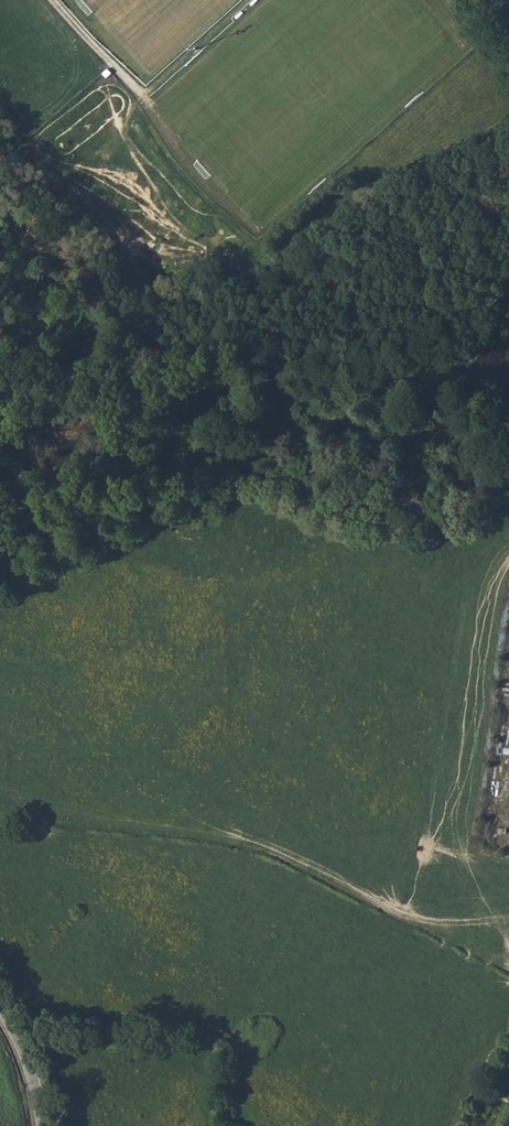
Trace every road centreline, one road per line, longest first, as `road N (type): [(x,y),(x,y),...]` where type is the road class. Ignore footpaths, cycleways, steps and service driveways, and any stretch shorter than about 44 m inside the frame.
road 1 (track): [(0,510),(282,370),(508,302)]

